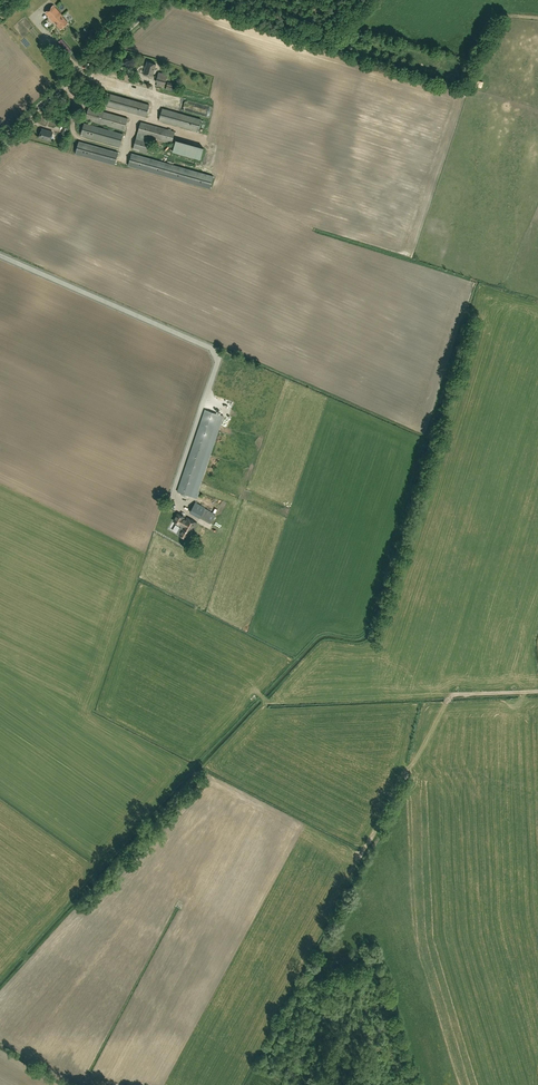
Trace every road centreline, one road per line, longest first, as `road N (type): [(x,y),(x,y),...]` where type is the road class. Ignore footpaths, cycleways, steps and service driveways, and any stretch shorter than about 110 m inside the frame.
road 1 (track): [(537,19),(492,21),(466,57),(207,0)]
road 2 (unclassified): [(0,140),(161,0)]

